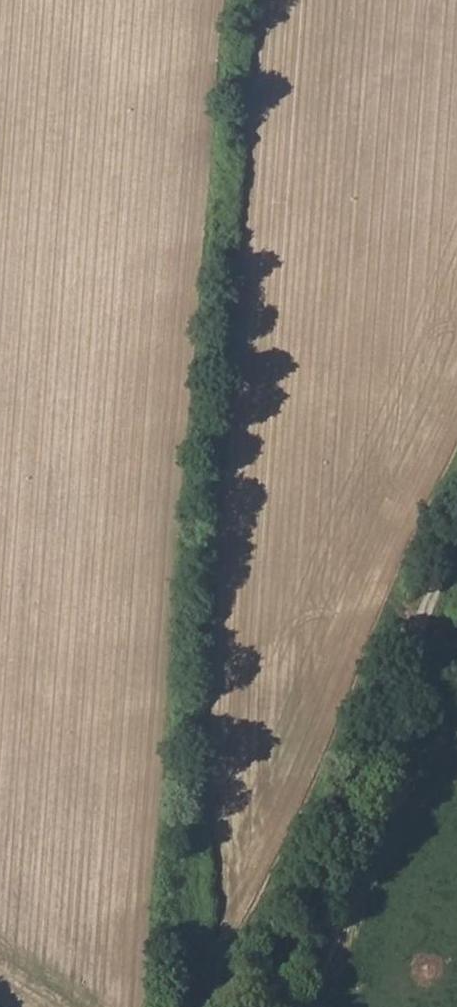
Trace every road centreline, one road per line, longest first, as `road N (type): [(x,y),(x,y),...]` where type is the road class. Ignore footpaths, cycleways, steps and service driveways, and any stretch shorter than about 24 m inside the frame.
road 1 (track): [(456,549),(251,1006)]

